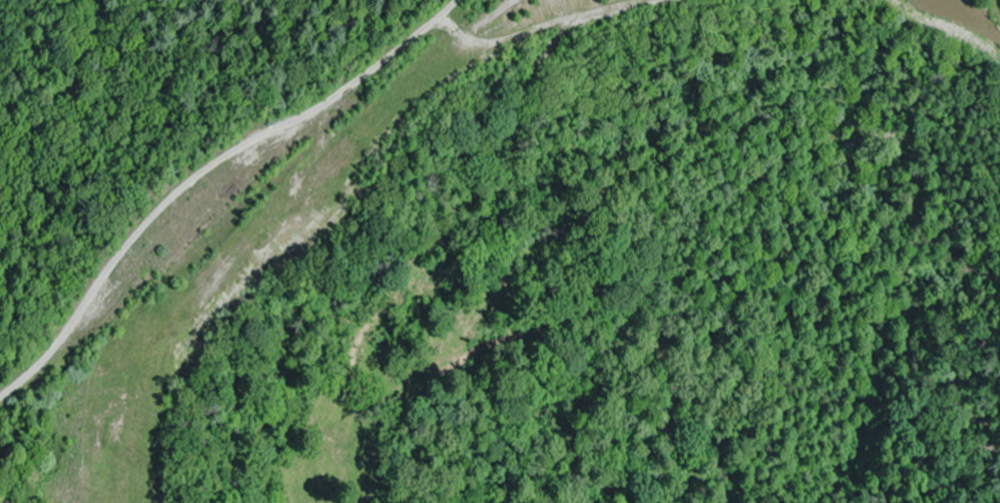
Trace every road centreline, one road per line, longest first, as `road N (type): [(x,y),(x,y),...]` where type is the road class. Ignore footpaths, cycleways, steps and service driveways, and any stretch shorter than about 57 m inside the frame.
road 1 (residential): [(520,0),(606,53),(799,31),(950,64),(999,114)]

